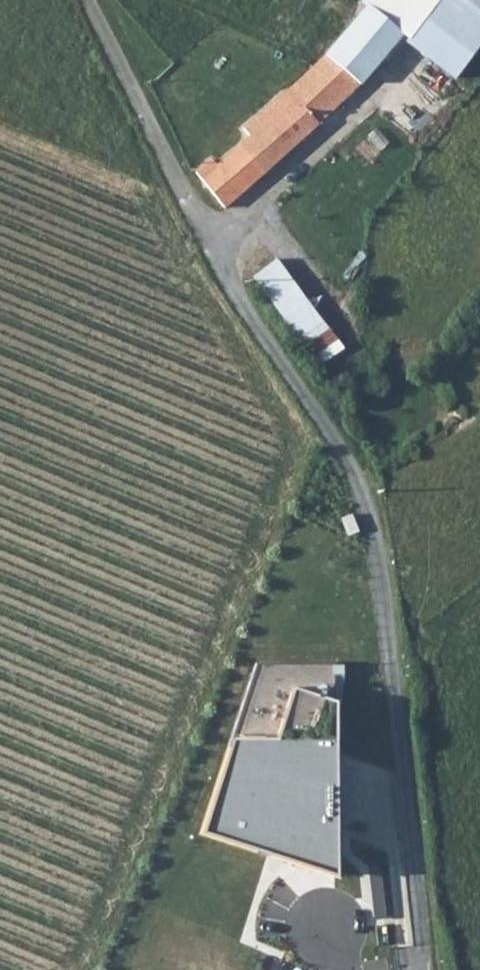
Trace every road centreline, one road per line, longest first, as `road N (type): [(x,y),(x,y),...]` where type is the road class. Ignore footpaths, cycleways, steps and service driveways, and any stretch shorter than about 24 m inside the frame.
road 1 (track): [(234,288),(346,455),(377,559),(395,702)]
road 2 (residential): [(85,0),(234,288)]
road 3 (unclassified): [(395,702),(422,925),(419,969)]

